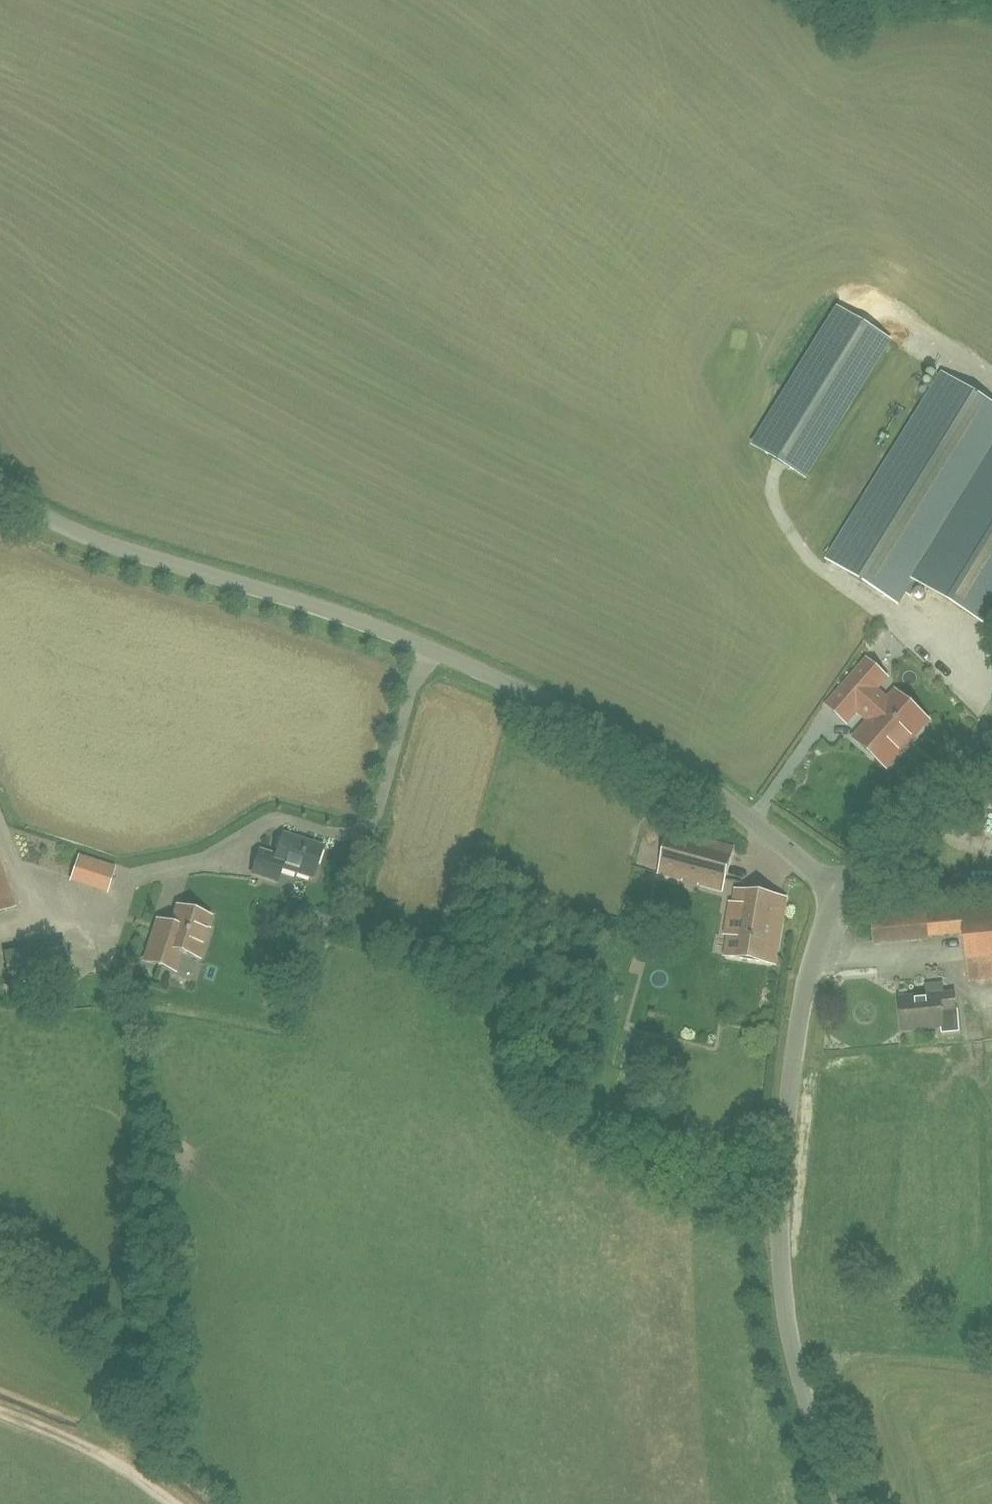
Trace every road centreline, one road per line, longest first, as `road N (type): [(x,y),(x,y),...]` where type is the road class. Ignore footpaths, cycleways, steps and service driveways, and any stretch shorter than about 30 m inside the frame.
road 1 (unclassified): [(839,891),(757,824),(641,749),(435,650),(82,535),(0,479)]
road 2 (unclassified): [(838,1503),(791,1346),(780,1264),(794,1054),(819,931),(839,891)]
road 3 (unclassified): [(839,891),(991,729)]

